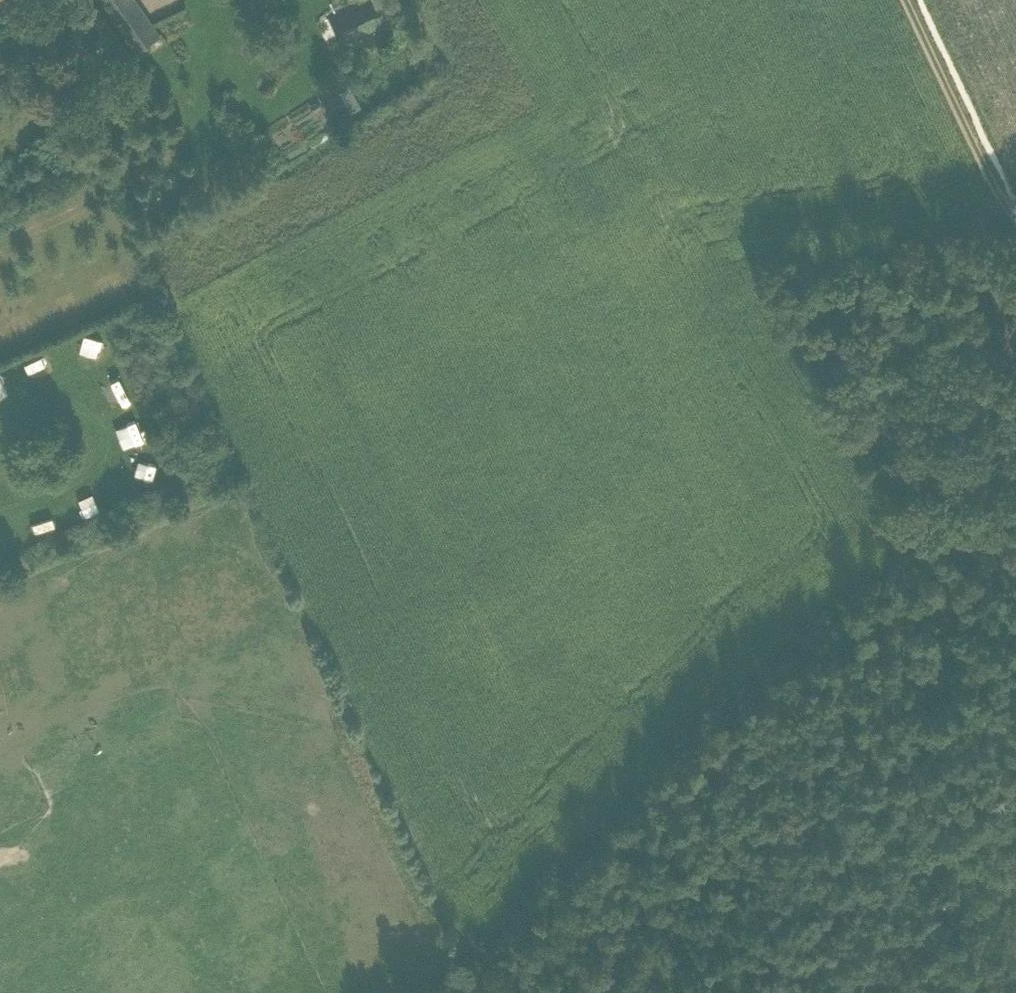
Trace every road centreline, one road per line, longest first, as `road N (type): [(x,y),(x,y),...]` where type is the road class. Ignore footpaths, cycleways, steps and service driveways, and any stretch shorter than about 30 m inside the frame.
road 1 (track): [(925,868),(798,646),(591,838)]
road 2 (track): [(447,964),(289,614)]
road 3 (track): [(810,992),(844,972),(774,854),(690,743)]
road 4 (track): [(906,0),(1015,217)]
road 5 (track): [(591,838),(678,992)]
road 6 (track): [(925,868),(993,992)]

